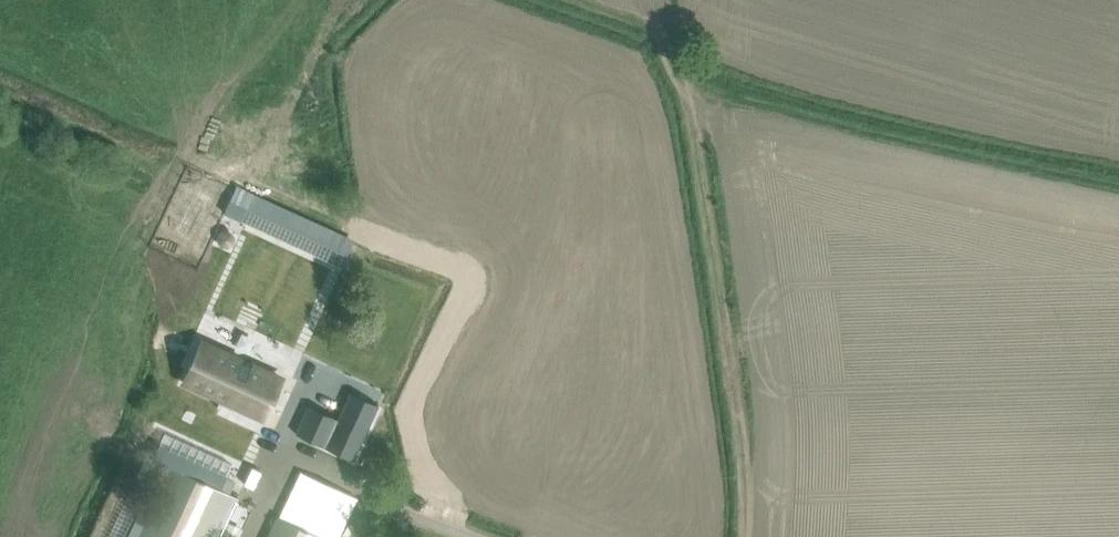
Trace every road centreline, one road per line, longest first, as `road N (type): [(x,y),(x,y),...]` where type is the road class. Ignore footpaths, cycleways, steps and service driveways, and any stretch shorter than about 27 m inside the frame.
road 1 (track): [(1118,197),(687,87),(651,37),(556,0)]
road 2 (track): [(741,536),(735,404),(687,87)]
road 3 (unclassified): [(470,536),(371,497),(186,402)]
road 4 (track): [(343,0),(295,108),(235,199),(222,273)]
road 5 (track): [(235,199),(0,95)]

